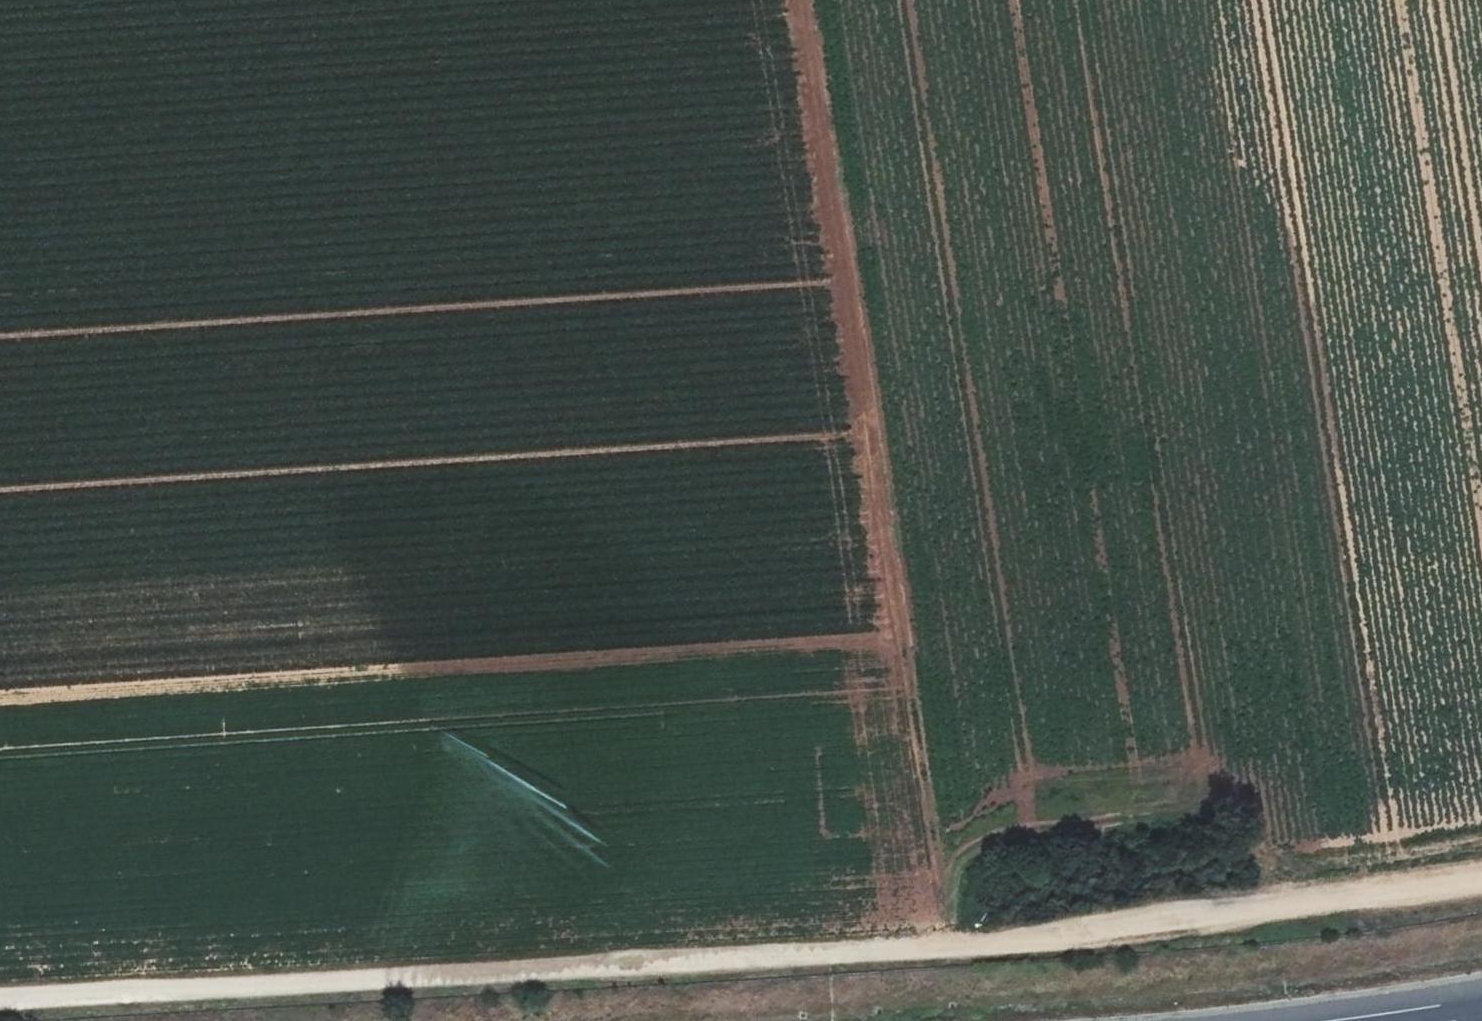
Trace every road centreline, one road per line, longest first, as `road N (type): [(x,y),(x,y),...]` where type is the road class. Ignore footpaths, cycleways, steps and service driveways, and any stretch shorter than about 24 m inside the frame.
road 1 (track): [(0,1001),(939,949),(1481,876)]

